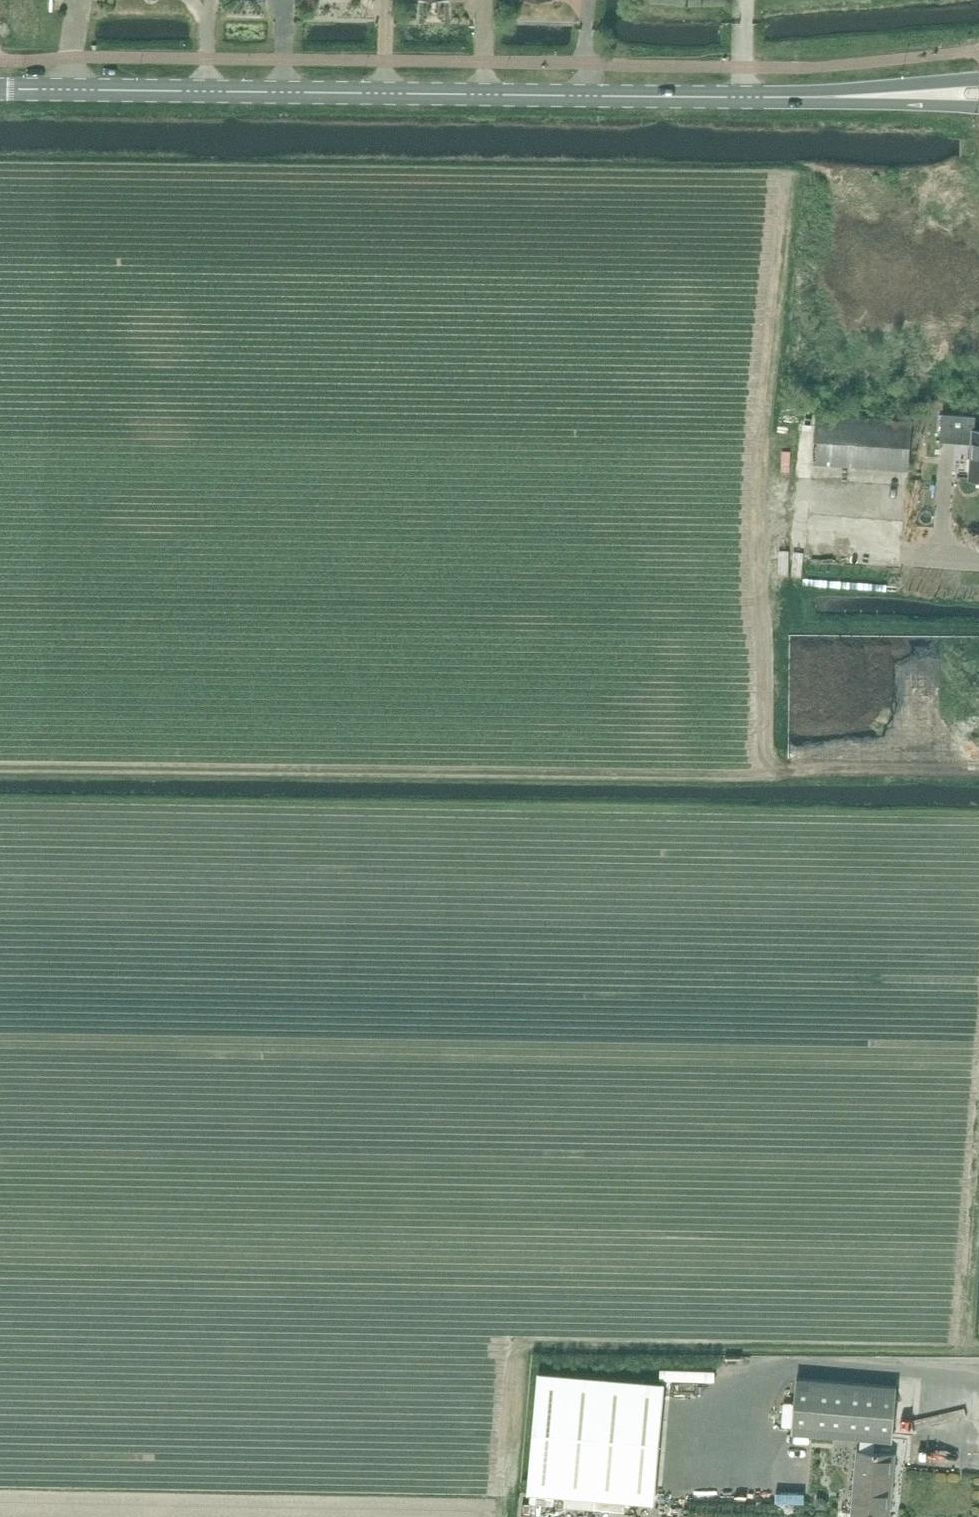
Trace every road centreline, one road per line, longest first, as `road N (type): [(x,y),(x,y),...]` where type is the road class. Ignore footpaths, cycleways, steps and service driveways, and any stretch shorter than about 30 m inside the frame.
road 1 (tertiary): [(0,87),(927,94)]

